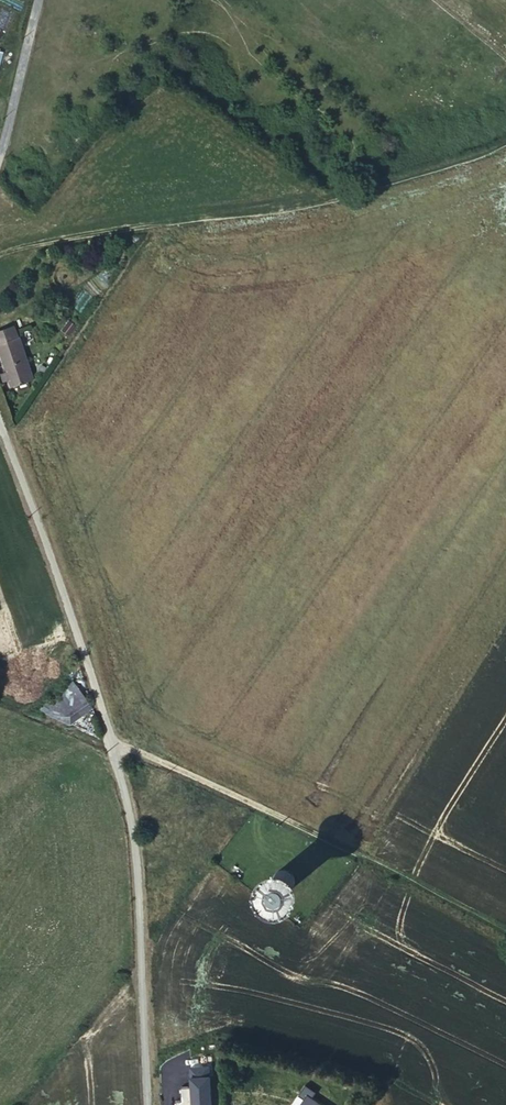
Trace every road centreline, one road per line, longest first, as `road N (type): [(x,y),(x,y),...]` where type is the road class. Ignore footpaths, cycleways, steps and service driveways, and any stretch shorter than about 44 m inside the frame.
road 1 (unclassified): [(146,1104),(135,860),(115,765),(0,425)]
road 2 (track): [(505,141),(475,161),(311,201),(0,253)]
road 3 (track): [(505,930),(106,740)]
road 4 (unclassified): [(0,155),(37,0)]

